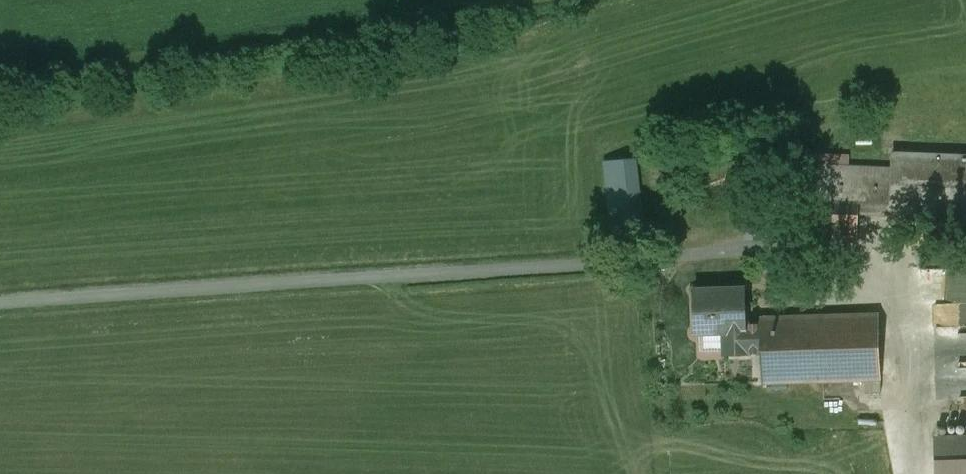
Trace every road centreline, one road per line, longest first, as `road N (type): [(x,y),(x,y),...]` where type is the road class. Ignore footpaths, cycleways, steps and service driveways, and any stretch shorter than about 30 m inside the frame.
road 1 (track): [(965,256),(751,250),(0,302)]
road 2 (track): [(0,77),(536,0)]

